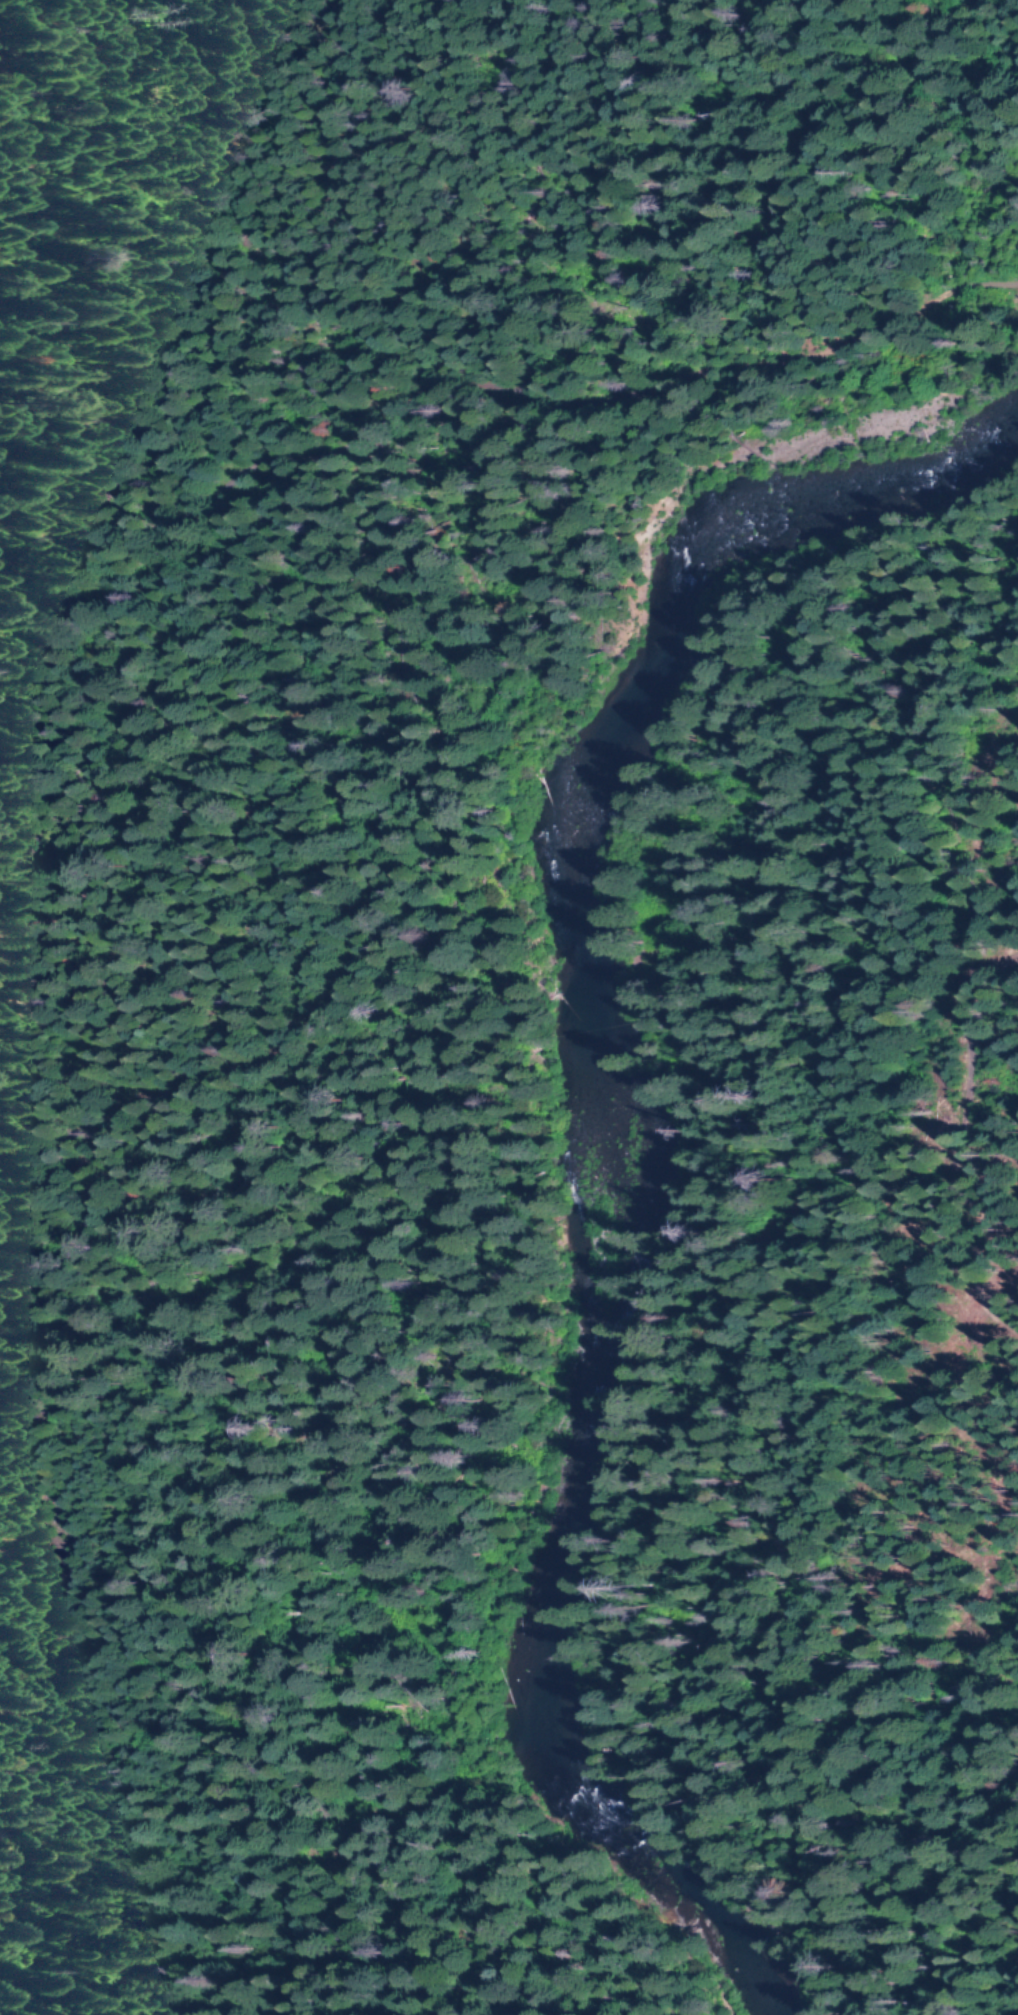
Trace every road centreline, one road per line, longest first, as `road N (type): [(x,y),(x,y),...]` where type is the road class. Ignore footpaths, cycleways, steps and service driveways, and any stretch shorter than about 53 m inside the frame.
road 1 (residential): [(1017,1313),(855,1184),(830,1183),(767,1230)]

